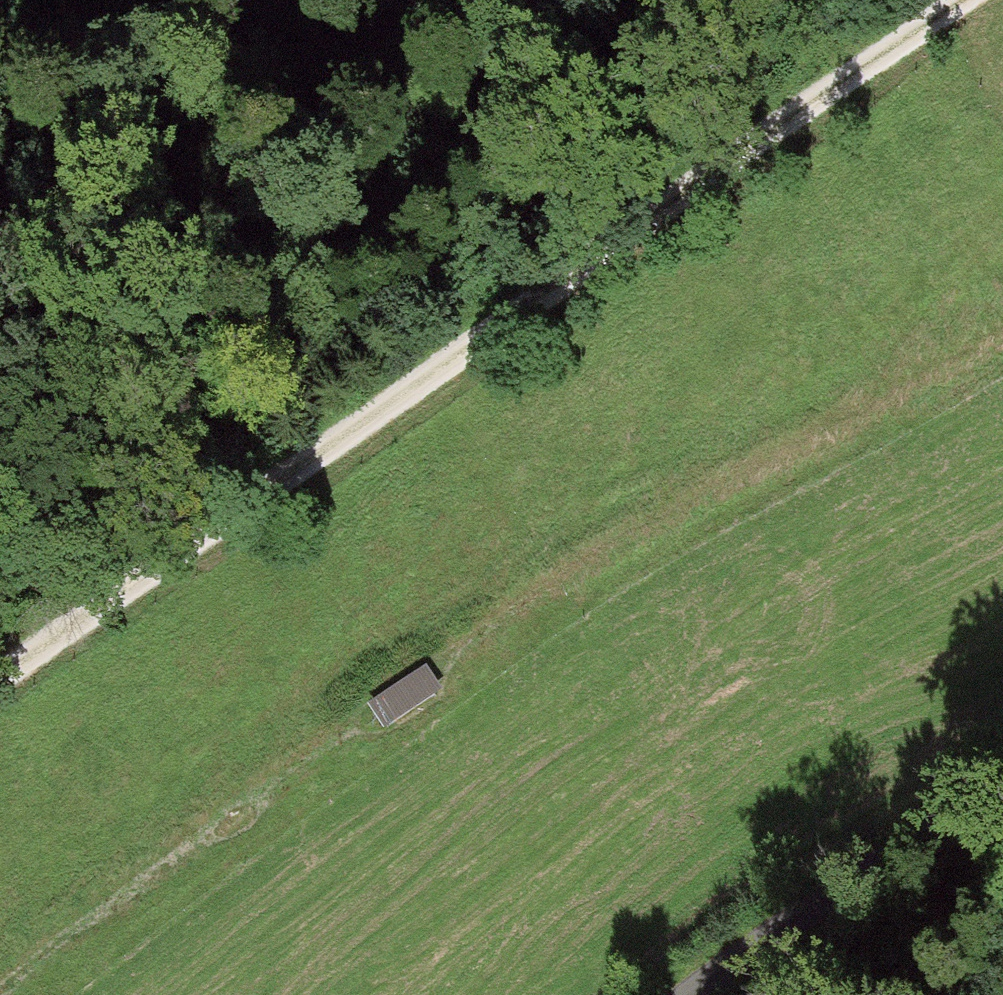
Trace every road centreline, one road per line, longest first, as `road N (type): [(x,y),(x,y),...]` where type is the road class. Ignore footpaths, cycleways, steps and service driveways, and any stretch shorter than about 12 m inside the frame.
road 1 (track): [(964,0),(684,192),(0,690)]
road 2 (track): [(28,994),(222,820),(569,596),(1002,353)]
road 3 (unclassified): [(667,994),(776,923),(1002,799)]
road 4 (track): [(0,88),(128,0)]

